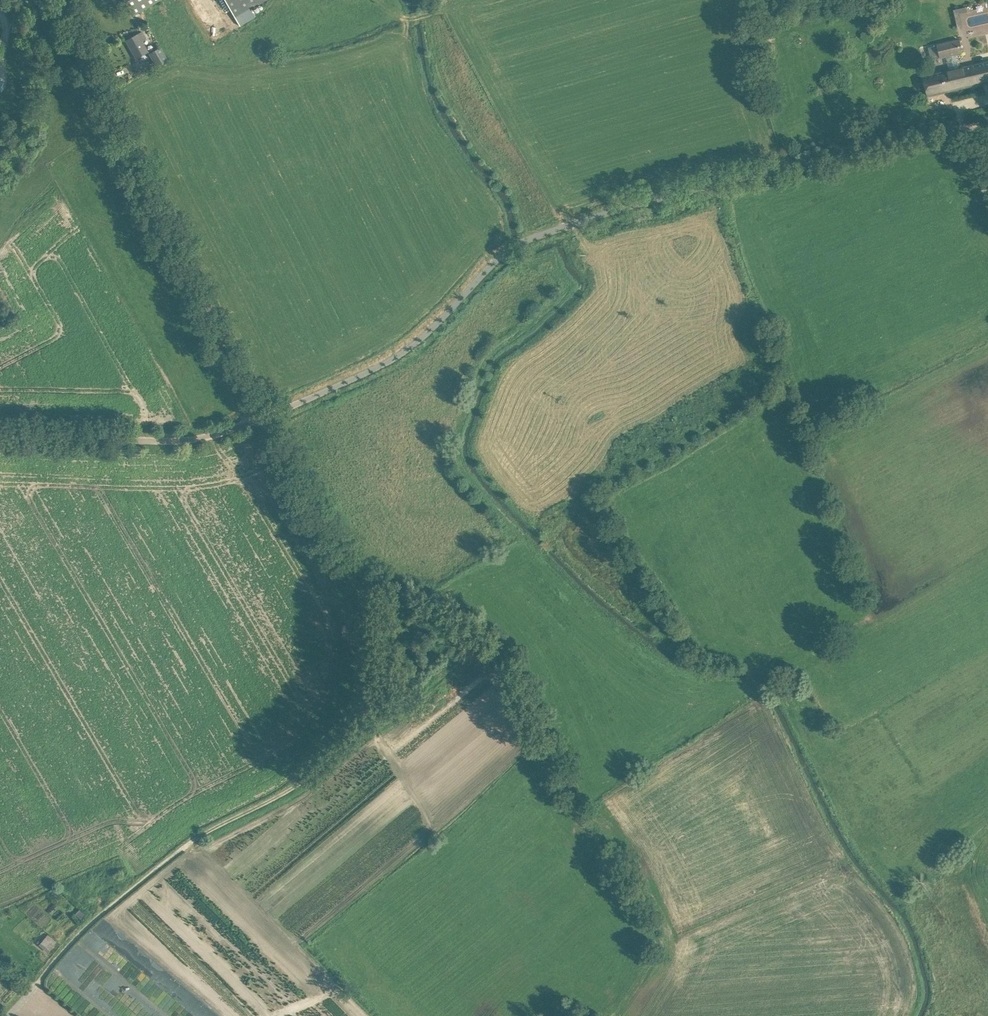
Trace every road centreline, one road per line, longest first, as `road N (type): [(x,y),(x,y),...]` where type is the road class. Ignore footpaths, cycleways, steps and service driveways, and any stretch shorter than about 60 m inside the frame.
road 1 (unclassified): [(987,154),(971,128),(779,168),(536,235),(491,265),(398,359),(259,419)]
road 2 (track): [(355,593),(377,664),(367,724),(287,793),(200,835),(152,871),(80,932),(4,1015)]
road 3 (unclassified): [(259,419),(56,0)]
road 4 (unclassified): [(0,435),(167,441),(259,419)]
road 5 (track): [(259,419),(355,593)]

